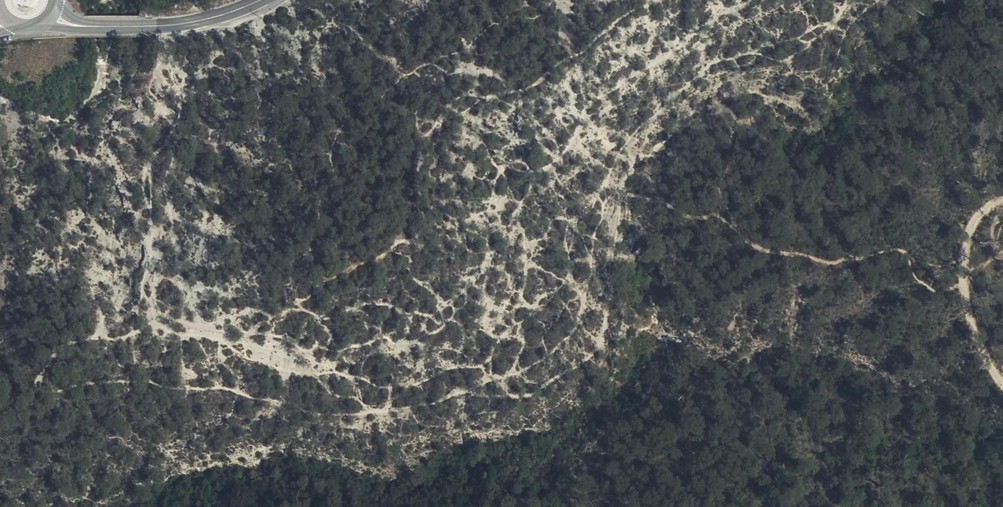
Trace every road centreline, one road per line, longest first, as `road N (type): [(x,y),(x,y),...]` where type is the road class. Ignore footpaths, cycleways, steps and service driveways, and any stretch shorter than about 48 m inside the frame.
road 1 (track): [(1002,197),(970,224),(962,256),(969,325),(1002,388)]
road 2 (tertiary): [(87,26),(197,22),(260,0)]

